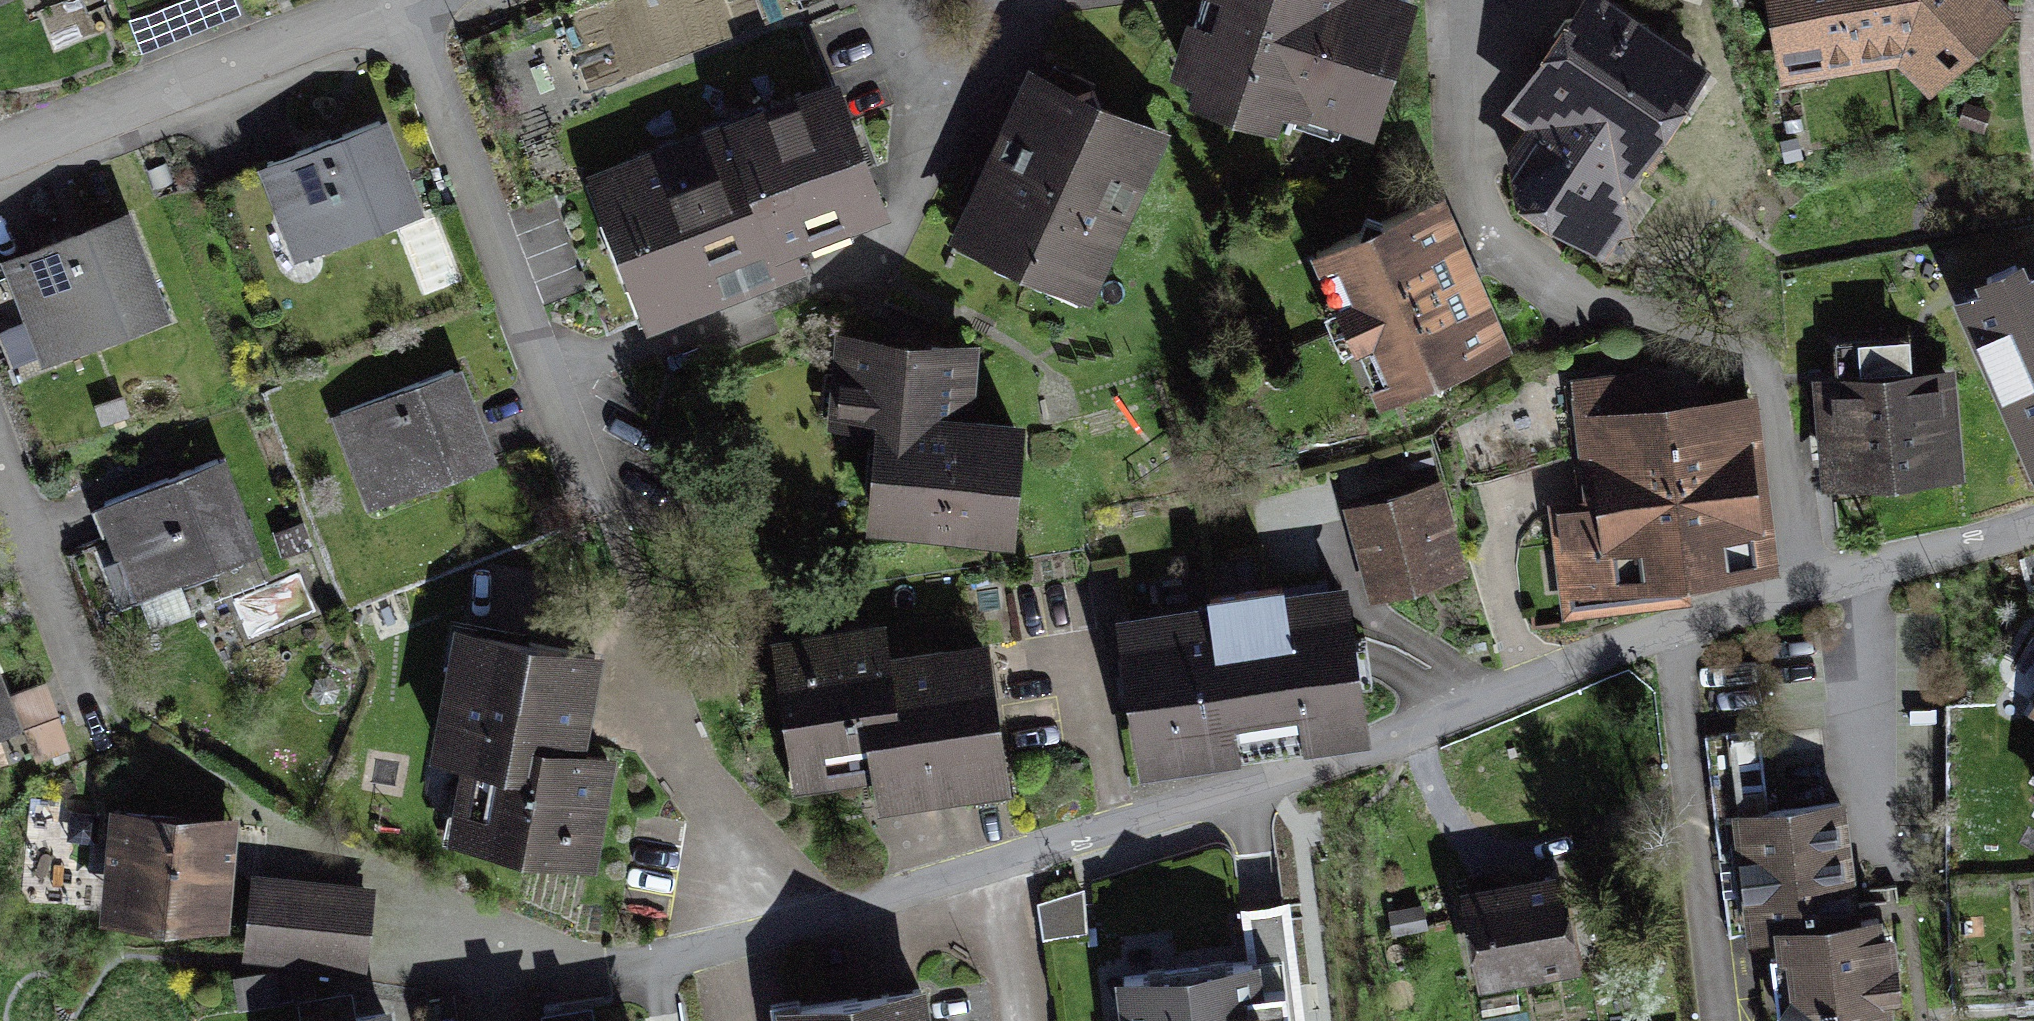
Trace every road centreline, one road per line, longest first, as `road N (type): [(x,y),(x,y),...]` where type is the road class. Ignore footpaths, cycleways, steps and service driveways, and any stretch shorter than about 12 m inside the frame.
road 1 (residential): [(1491,14),(1475,160),(1486,214),(1504,245),(1577,298),(1768,366),(1780,398),(1795,590)]
road 2 (residential): [(1672,628),(1314,775),(991,864)]
road 3 (residential): [(757,934),(541,376)]
road 4 (residential): [(757,934),(616,967),(454,937),(385,864),(238,796)]
road 5 (residential): [(963,85),(899,227),(879,254),(849,274),(541,376)]
road 6 (residential): [(403,11),(0,170)]
road 7 (residential): [(1672,628),(1726,1020)]
road 8 (residential): [(541,376),(403,11)]
road 9 (residential): [(0,480),(90,723)]
road 10 (residential): [(991,864),(757,934)]
road 11 (residential): [(1847,574),(1861,815)]
road 12 (residential): [(2033,520),(1847,574)]
road 13 (residential): [(991,864),(1015,1020)]
road 14 (residential): [(963,85),(921,77),(905,64),(888,25),(892,0)]
road 15 (residential): [(1795,590),(1672,628)]

